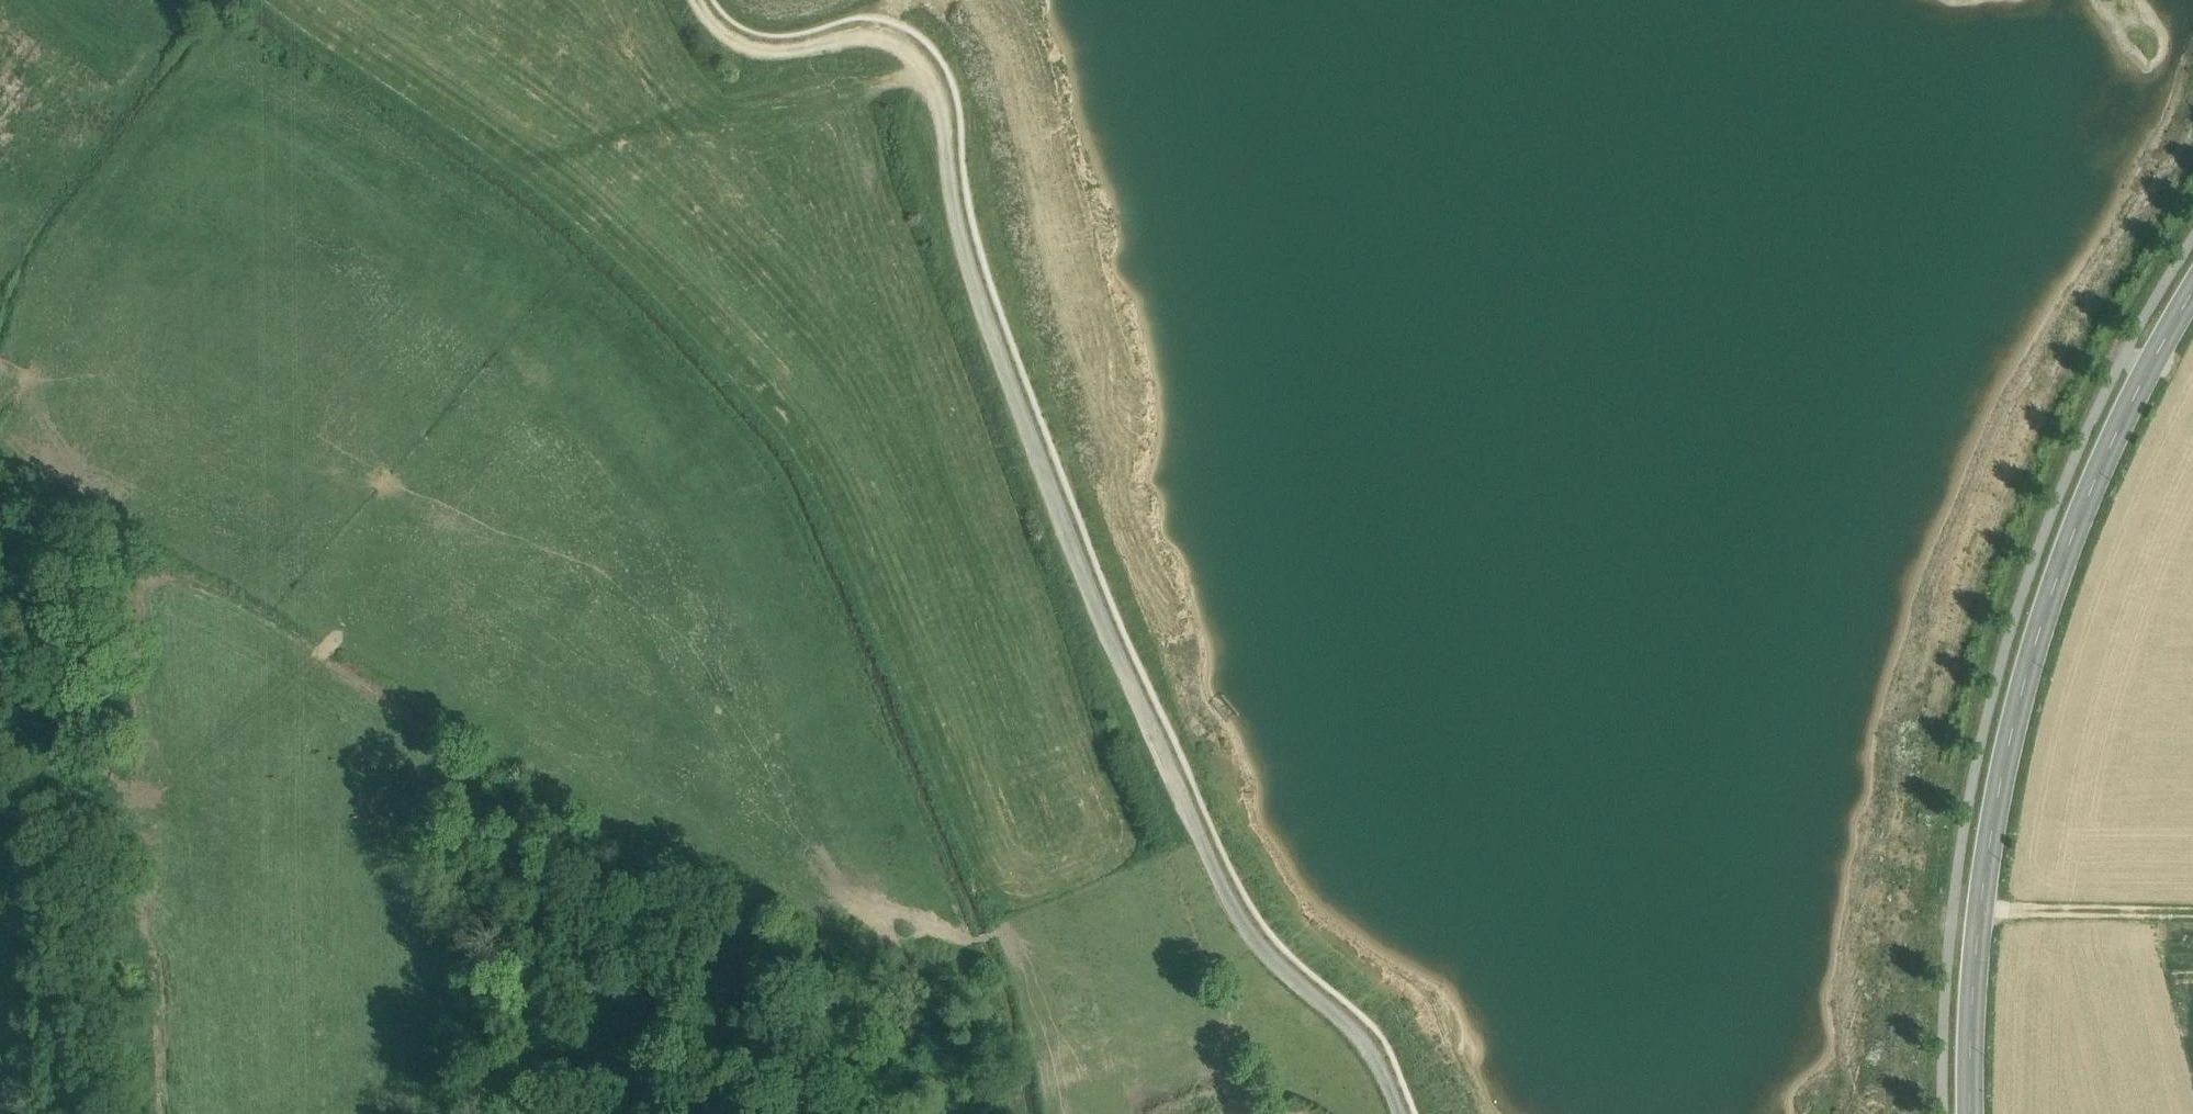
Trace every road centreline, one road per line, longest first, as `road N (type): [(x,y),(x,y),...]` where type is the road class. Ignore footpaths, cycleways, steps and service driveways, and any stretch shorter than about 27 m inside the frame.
road 1 (track): [(1402,1113),(1375,1050),(1272,953),(1229,896),(996,340),(955,201),(935,61),(876,29),(756,48),(726,33),(698,0)]
road 2 (secondary): [(1969,1113),(1984,875),(2031,702),(2098,491),(2192,296)]

